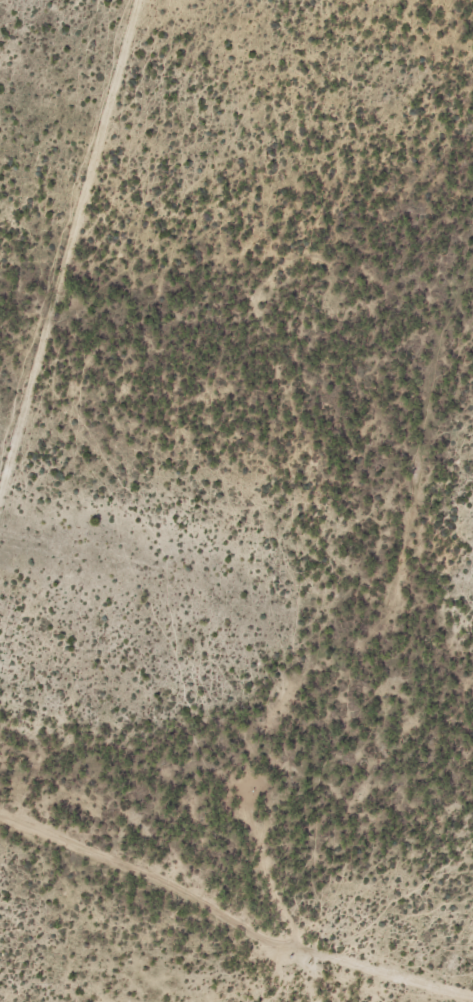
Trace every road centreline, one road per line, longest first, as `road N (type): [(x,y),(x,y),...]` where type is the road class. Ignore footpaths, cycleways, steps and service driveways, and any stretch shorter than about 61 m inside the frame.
road 1 (track): [(0,814),(177,886),(277,953),(472,994)]
road 2 (track): [(0,482),(138,0)]

